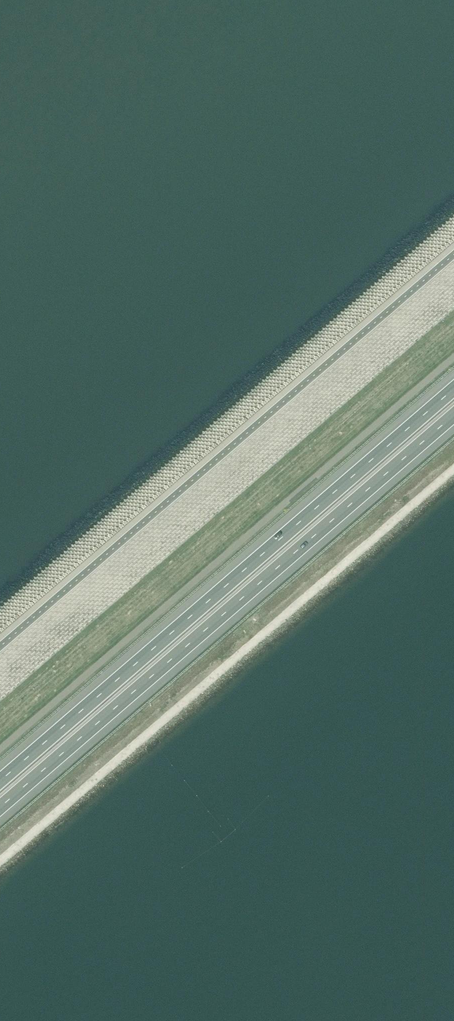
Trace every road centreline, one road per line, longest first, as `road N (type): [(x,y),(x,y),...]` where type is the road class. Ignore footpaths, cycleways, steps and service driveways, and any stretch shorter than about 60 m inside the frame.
road 1 (motorway): [(453,389),(0,782)]
road 2 (motorway): [(0,808),(453,416)]

